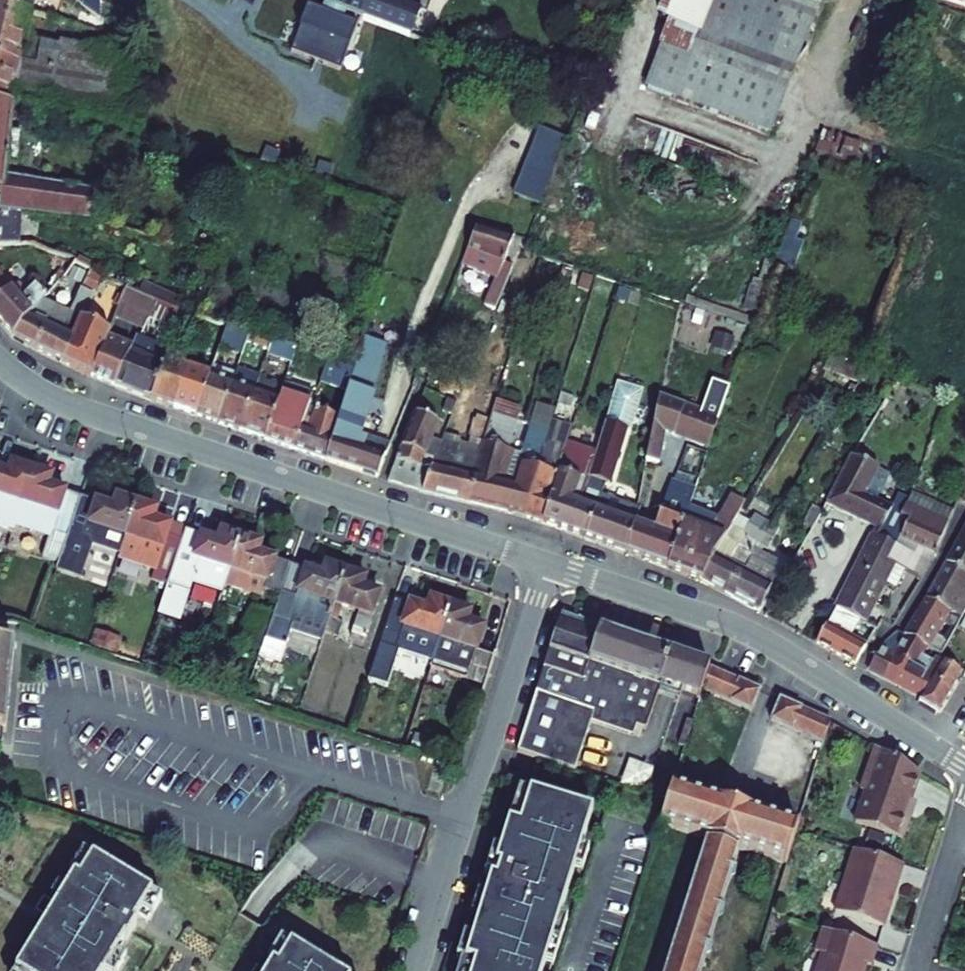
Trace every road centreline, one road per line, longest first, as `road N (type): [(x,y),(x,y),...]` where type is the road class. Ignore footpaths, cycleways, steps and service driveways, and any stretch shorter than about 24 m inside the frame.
road 1 (residential): [(0,363),(71,406),(547,566)]
road 2 (residential): [(547,566),(755,638),(964,768)]
road 3 (residential): [(416,970),(547,566)]
road 4 (residential): [(916,970),(964,804)]

